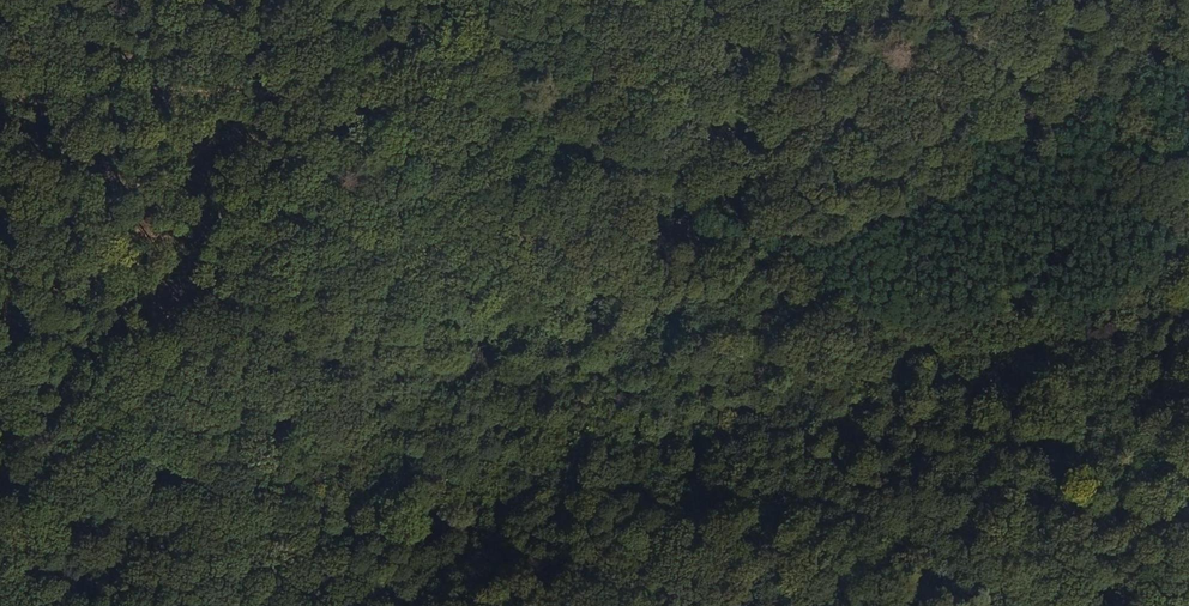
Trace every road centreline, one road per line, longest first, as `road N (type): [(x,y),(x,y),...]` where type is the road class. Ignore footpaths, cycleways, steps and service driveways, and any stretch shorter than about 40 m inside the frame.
road 1 (track): [(0,434),(3,335),(84,146),(131,109),(349,123),(407,81),(477,0)]
road 2 (track): [(0,98),(131,109)]

